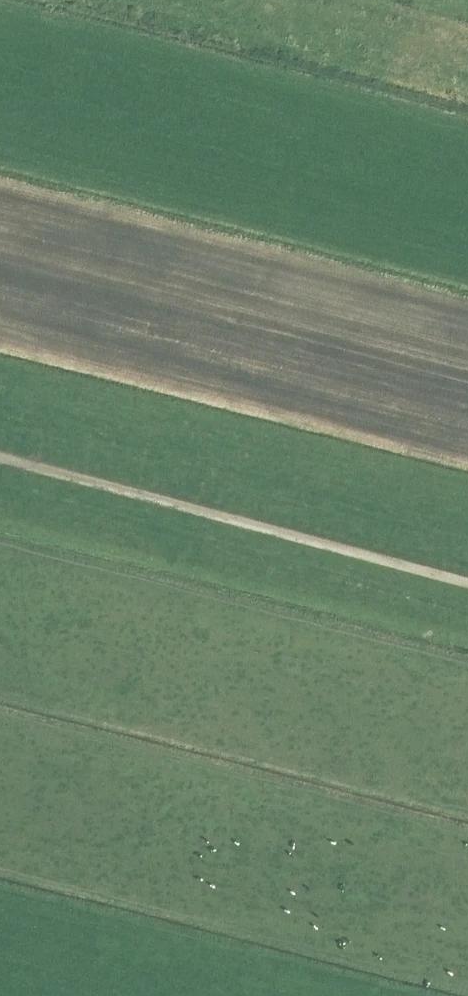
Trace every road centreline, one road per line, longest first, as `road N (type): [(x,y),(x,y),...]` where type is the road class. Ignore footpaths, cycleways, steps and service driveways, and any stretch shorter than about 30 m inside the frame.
road 1 (track): [(467,583),(0,459)]

